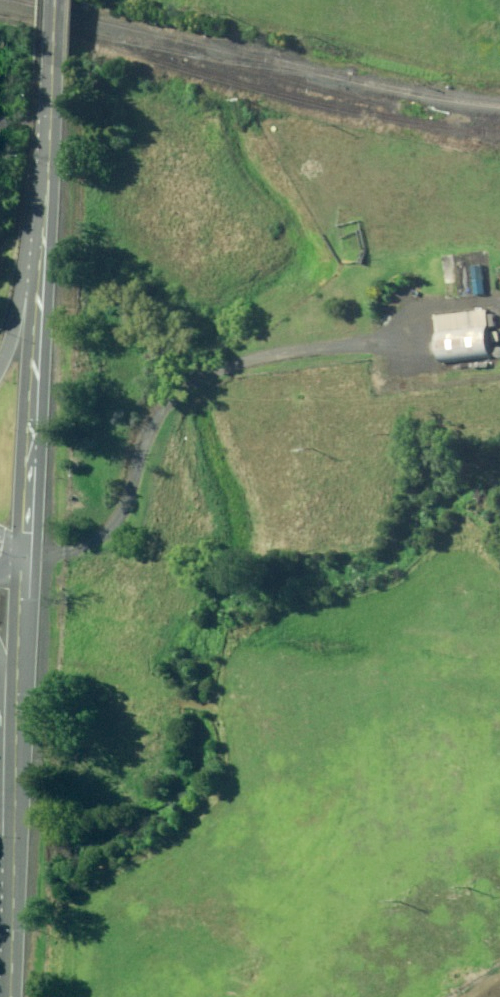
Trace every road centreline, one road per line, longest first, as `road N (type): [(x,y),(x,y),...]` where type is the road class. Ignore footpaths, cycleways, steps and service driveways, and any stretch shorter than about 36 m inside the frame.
road 1 (track): [(23,568),(107,532),(127,500),(153,420),(184,386),(234,365),(403,338)]
road 2 (tertiary): [(8,996),(13,694)]
road 3 (tertiary): [(25,544),(46,243)]
road 4 (tertiary): [(46,243),(57,0)]
road 5 (tertiary): [(0,368),(46,243)]
road 6 (tertiary): [(13,694),(23,568)]

